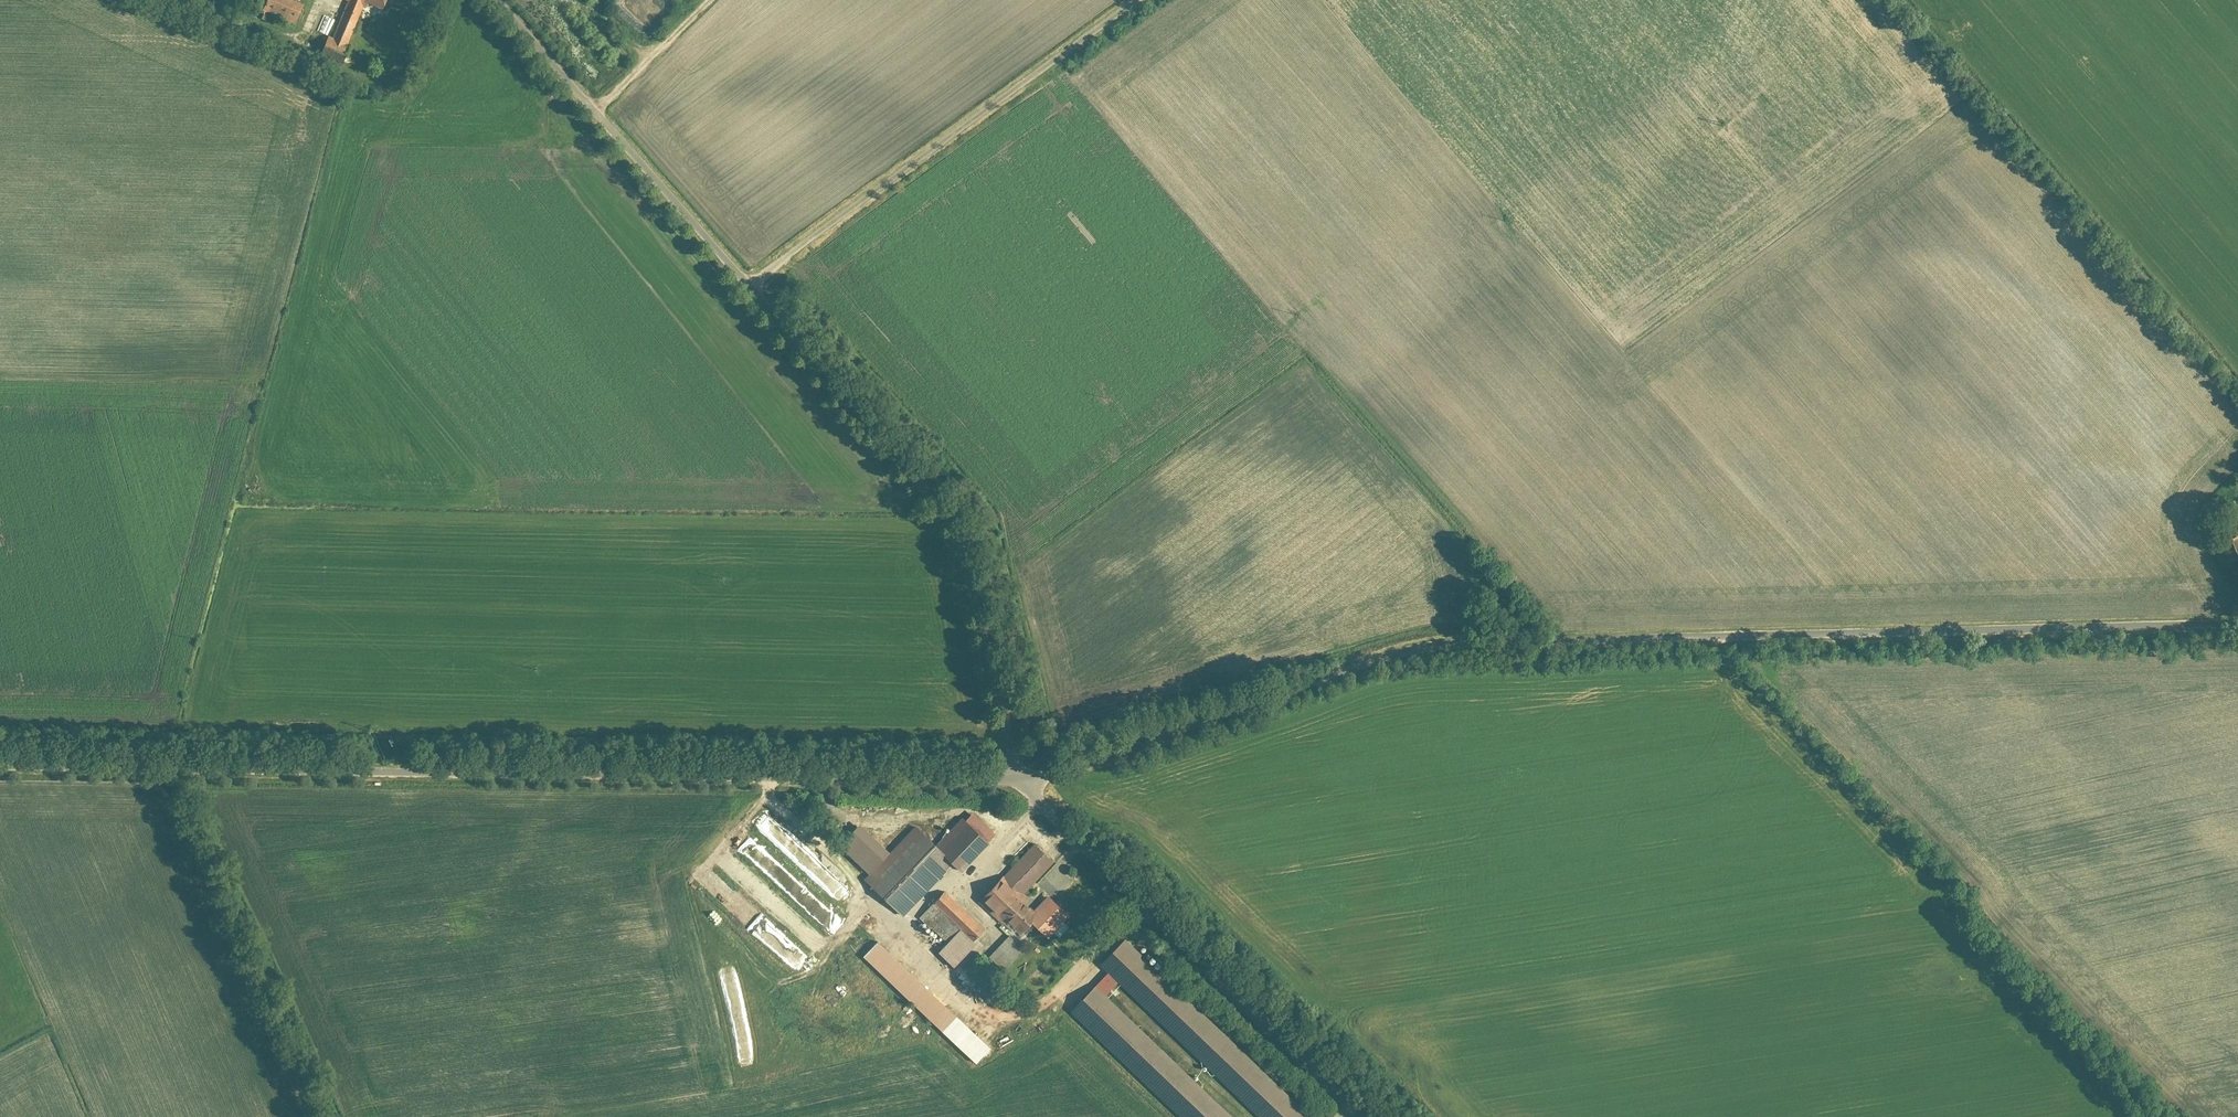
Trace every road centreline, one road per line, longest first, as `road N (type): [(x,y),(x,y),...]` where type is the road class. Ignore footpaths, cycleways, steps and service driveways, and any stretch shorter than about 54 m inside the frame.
road 1 (unclassified): [(1022,779),(1454,648),(2237,625)]
road 2 (unclassified): [(0,762),(1022,779)]
road 3 (unclassified): [(1022,779),(974,547),(884,427),(748,286)]
road 4 (unclassified): [(1373,1116),(1057,823),(1022,779)]
road 5 (unclassified): [(748,286),(1139,0)]
road 6 (unclassified): [(748,286),(493,0)]

